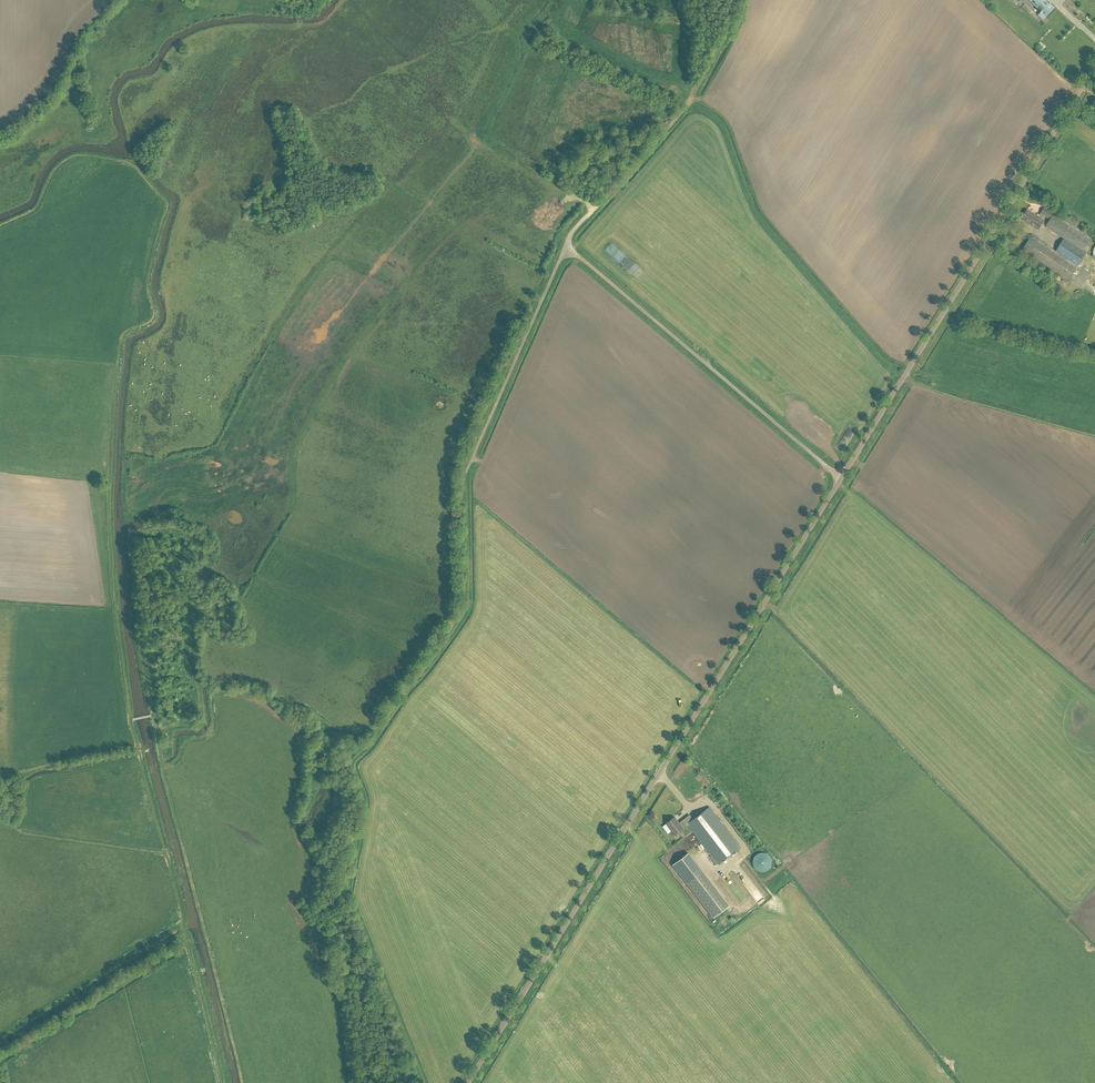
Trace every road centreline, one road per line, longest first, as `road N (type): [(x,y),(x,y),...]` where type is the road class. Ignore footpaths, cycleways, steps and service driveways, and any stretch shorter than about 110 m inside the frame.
road 1 (unclassified): [(841,478),(468,1082)]
road 2 (unclassified): [(467,470),(568,254),(841,478)]
road 3 (track): [(154,715),(136,538),(177,530),(202,549),(182,558),(175,573),(191,601),(189,667),(202,722),(169,728),(159,742)]
road 4 (unclassified): [(1094,67),(841,478)]
road 5 (track): [(428,1082),(353,886),(362,810),(351,765),(378,731)]
road 6 (track): [(568,254),(570,235),(693,101),(724,46),(735,0)]
road 7 (track): [(378,731),(465,613),(467,470)]
road 8 (track): [(222,1082),(167,853)]
road 9 (track): [(183,925),(0,1036)]

